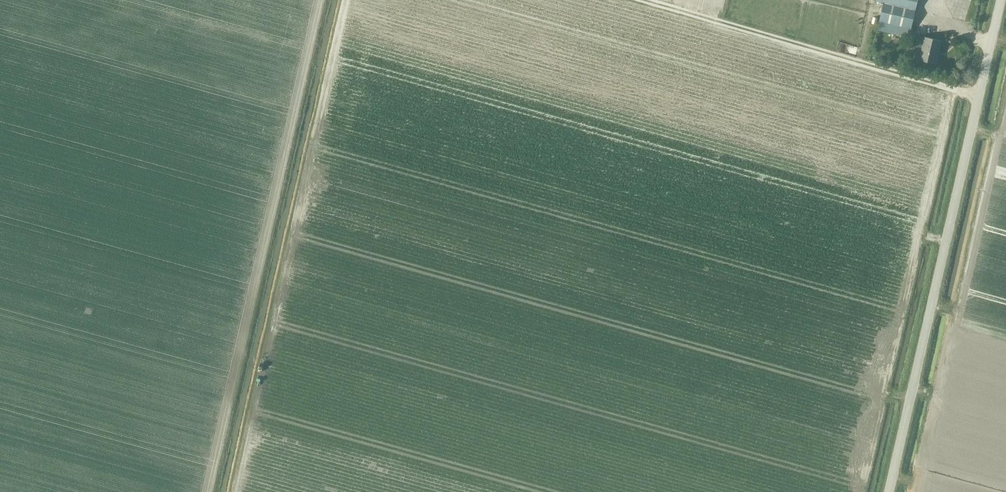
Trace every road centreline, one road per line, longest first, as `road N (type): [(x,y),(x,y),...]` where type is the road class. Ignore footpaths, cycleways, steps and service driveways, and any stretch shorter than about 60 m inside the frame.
road 1 (tertiary): [(886,491),(1000,0)]
road 2 (track): [(641,0),(978,96)]

